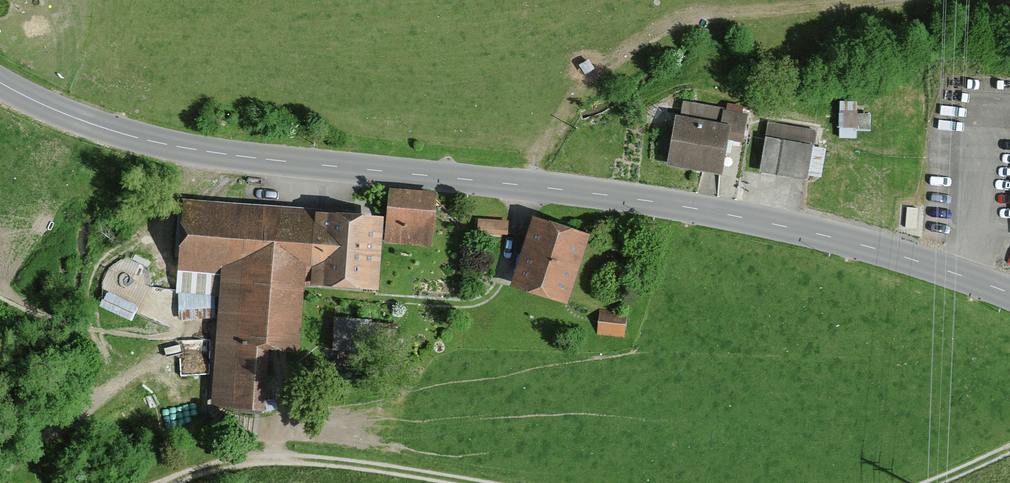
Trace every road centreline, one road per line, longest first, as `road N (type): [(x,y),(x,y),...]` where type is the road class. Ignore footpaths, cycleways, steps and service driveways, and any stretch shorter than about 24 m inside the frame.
road 1 (tertiary): [(1009,293),(877,249),(658,202),(147,140),(0,81)]
road 2 (track): [(429,482),(287,459),(188,482)]

